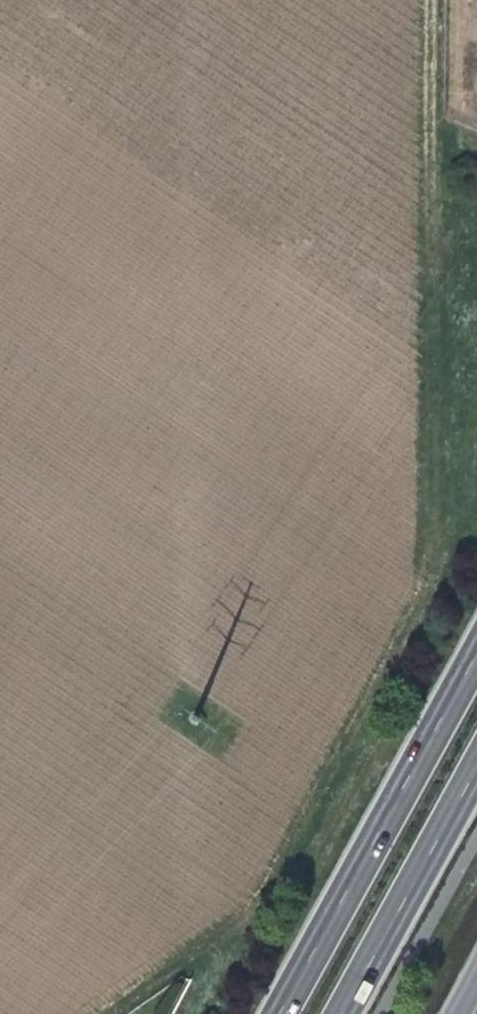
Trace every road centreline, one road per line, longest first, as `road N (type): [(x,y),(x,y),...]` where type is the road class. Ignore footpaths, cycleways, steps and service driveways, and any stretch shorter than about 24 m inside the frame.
road 1 (track): [(418,570),(421,0)]
road 2 (primary): [(476,653),(277,1013)]
road 3 (primary): [(336,1013),(476,757)]

